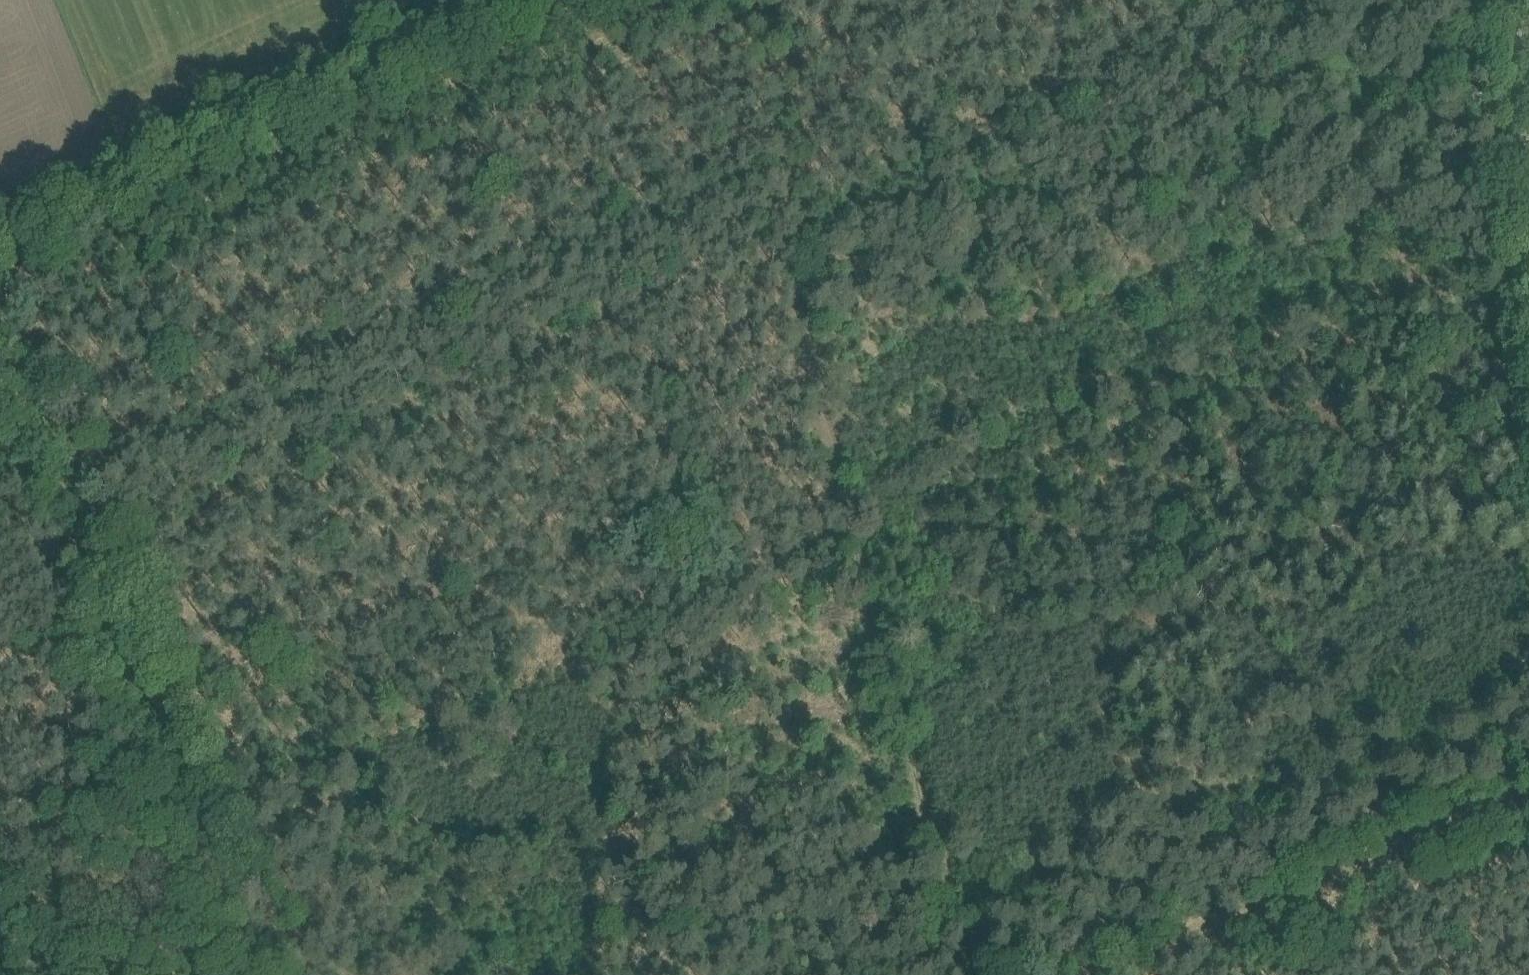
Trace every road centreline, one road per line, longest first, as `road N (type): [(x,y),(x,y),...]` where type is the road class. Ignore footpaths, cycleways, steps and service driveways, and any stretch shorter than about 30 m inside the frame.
road 1 (track): [(749,0),(822,453),(967,974)]
road 2 (track): [(0,344),(242,974)]
road 3 (track): [(0,224),(491,0)]
road 4 (unclassified): [(1528,128),(1514,0)]

